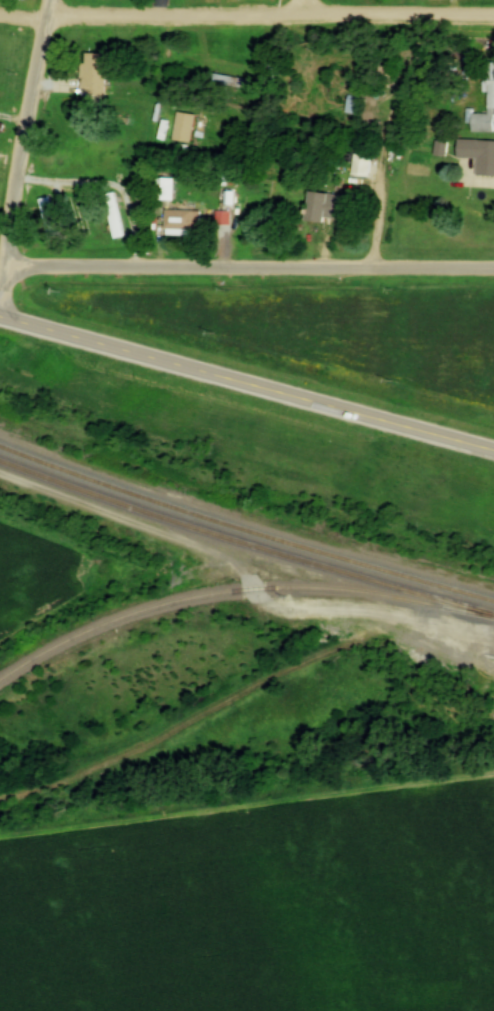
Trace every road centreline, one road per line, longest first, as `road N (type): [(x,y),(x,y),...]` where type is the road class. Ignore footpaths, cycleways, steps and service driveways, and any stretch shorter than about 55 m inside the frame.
road 1 (secondary): [(493,451),(0,316)]
road 2 (residential): [(493,269),(11,267)]
road 3 (residential): [(52,16),(493,17)]
road 4 (residential): [(55,0),(0,313)]

